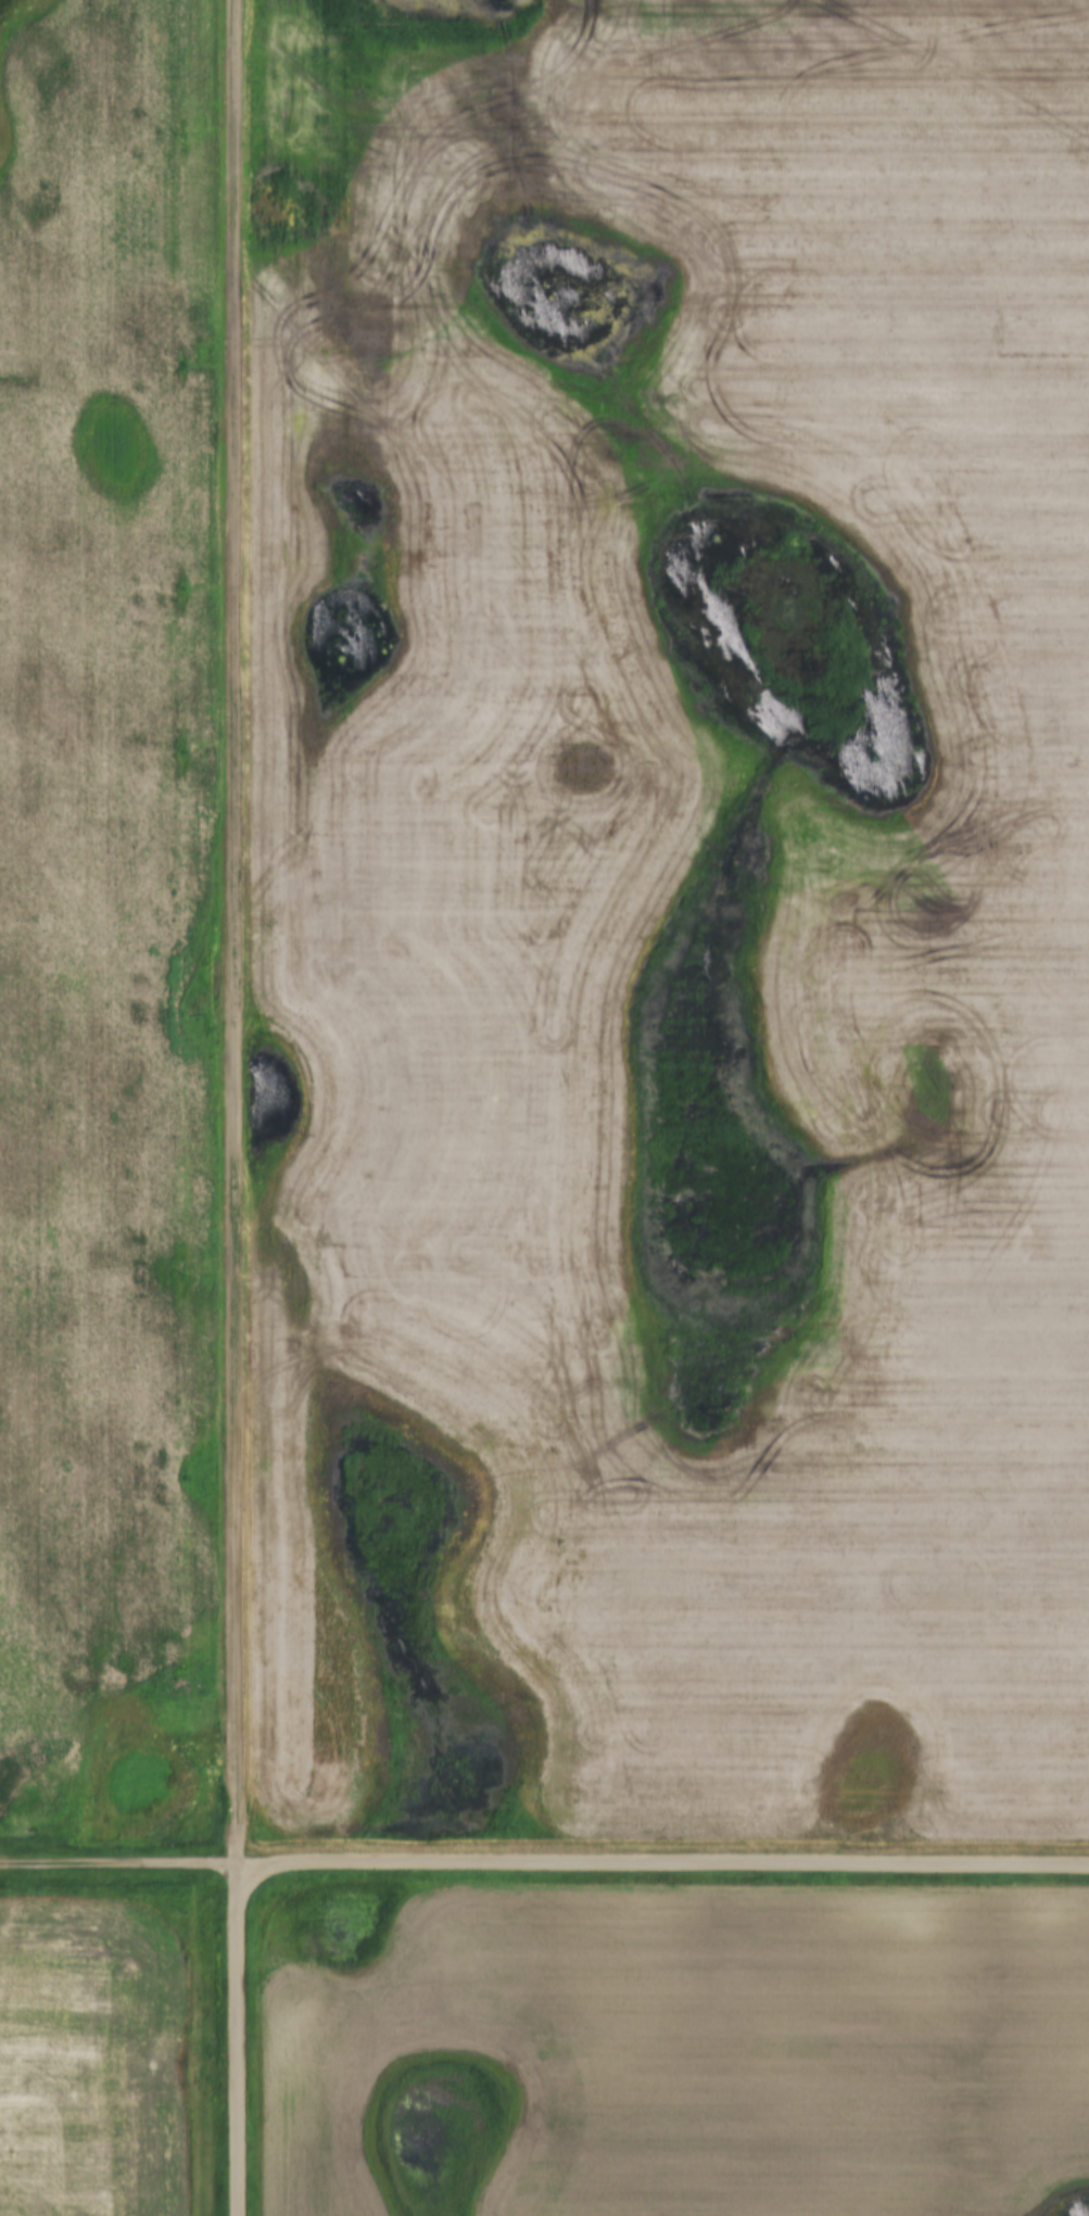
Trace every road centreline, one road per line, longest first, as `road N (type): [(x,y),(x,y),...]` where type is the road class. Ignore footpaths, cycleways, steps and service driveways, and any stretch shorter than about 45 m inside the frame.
road 1 (residential): [(235,2215),(232,0)]
road 2 (residential): [(1088,1865),(233,1864)]
road 3 (track): [(233,1864),(0,1862)]

